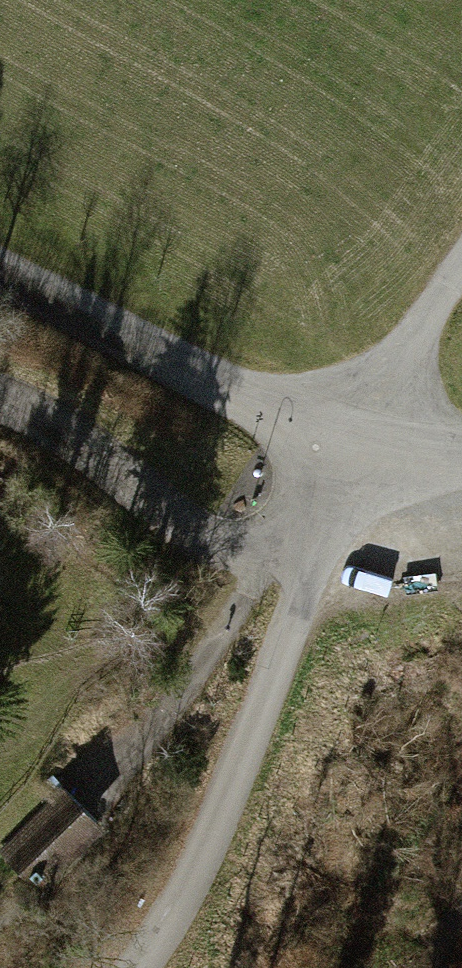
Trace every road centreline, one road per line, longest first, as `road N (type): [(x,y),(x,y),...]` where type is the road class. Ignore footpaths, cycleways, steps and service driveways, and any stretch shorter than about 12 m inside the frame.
road 1 (unclassified): [(138,967),(217,823),(312,564)]
road 2 (residential): [(0,264),(332,450)]
road 3 (residential): [(312,564),(208,540),(42,415),(0,397)]
road 4 (track): [(332,450),(461,262)]
road 5 (unclassified): [(332,450),(461,438)]

